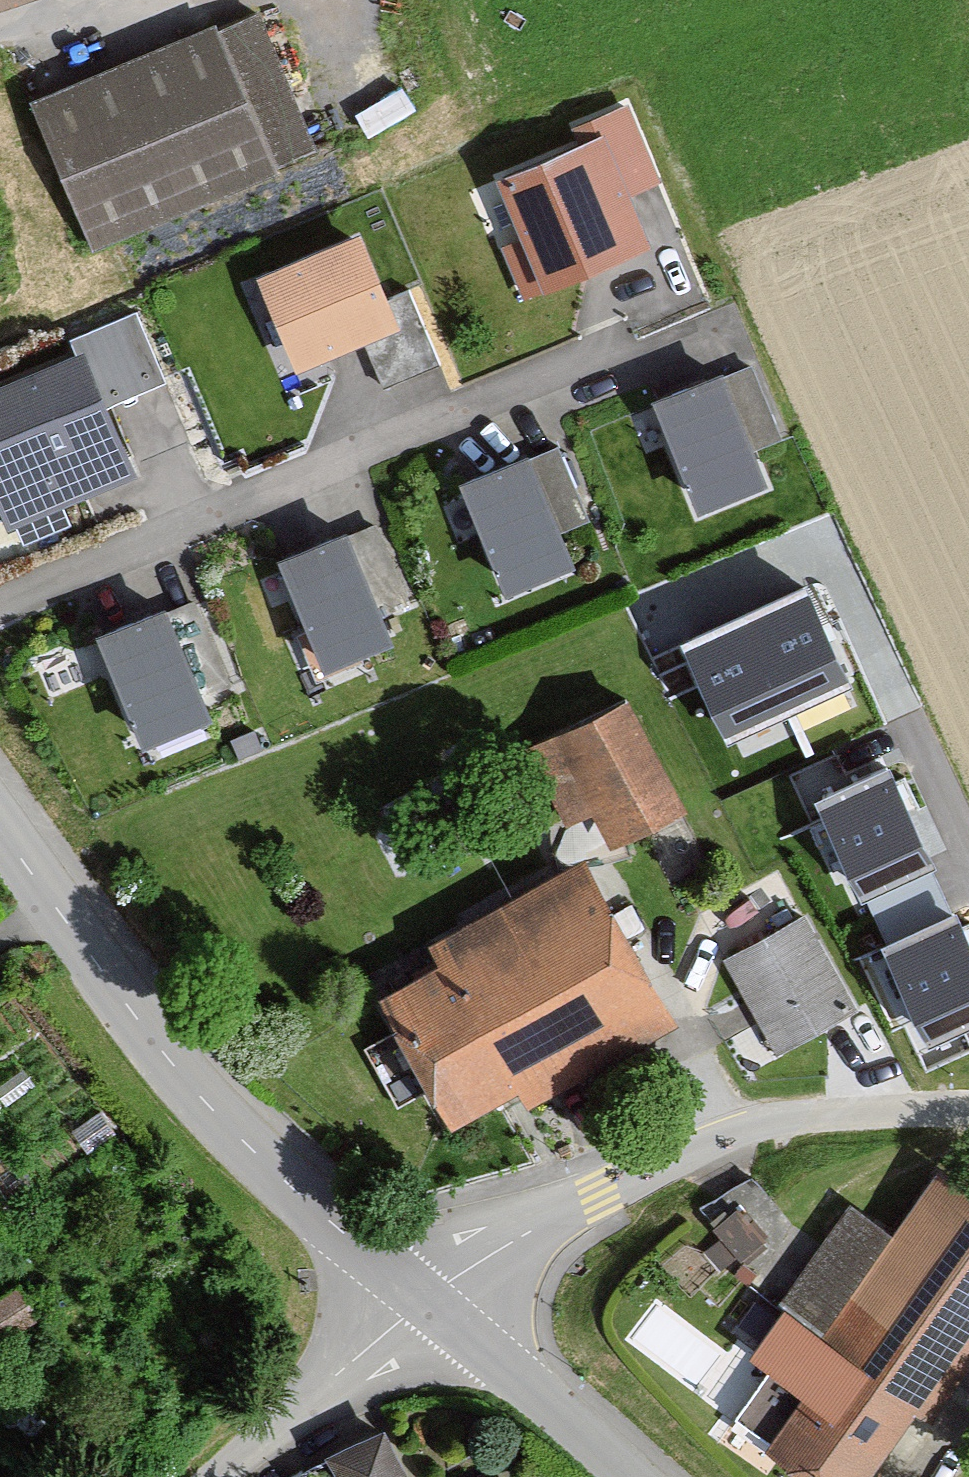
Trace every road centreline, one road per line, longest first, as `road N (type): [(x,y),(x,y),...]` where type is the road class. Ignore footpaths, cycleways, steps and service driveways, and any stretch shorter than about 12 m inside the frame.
road 1 (unclassified): [(426,1299),(181,1083),(0,829)]
road 2 (residential): [(426,1299),(601,1198),(715,1143),(831,1116),(968,1111)]
road 3 (unclassified): [(639,1476),(426,1299)]
road 4 (unclassified): [(222,1476),(426,1299)]

